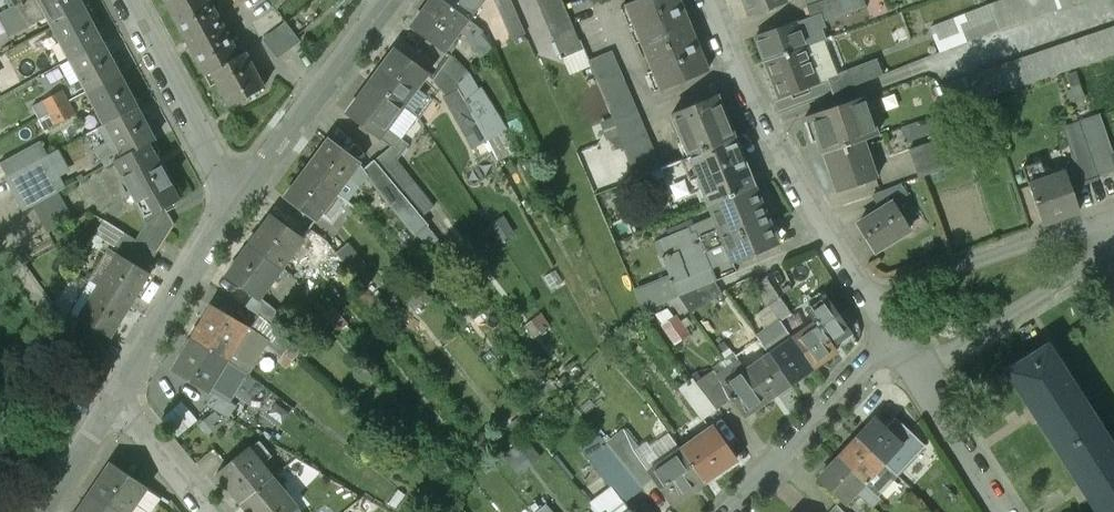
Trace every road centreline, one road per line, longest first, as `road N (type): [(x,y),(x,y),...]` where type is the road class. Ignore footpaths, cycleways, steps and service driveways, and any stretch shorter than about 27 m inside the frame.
road 1 (residential): [(872,298),(780,155),(711,0)]
road 2 (residential): [(1113,228),(1087,229),(872,298)]
road 3 (residential): [(242,193),(394,0)]
road 4 (residential): [(920,379),(1113,241)]
road 5 (residential): [(118,395),(242,193)]
road 6 (residential): [(732,511),(874,361),(899,345)]
road 7 (residential): [(138,0),(219,167),(242,193)]
road 8 (residential): [(1001,511),(920,379)]
road 9 (residential): [(214,511),(118,395)]
road 10 (residential): [(41,511),(118,395)]

